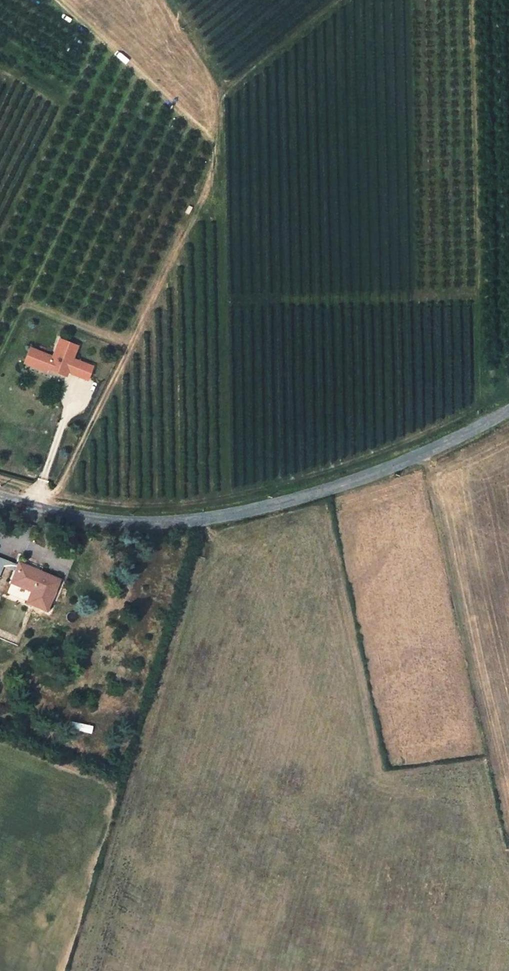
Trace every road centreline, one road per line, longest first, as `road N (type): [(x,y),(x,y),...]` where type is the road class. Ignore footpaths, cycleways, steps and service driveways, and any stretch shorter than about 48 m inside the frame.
road 1 (unclassified): [(0,498),(62,514),(173,522),(312,498),(508,412)]

